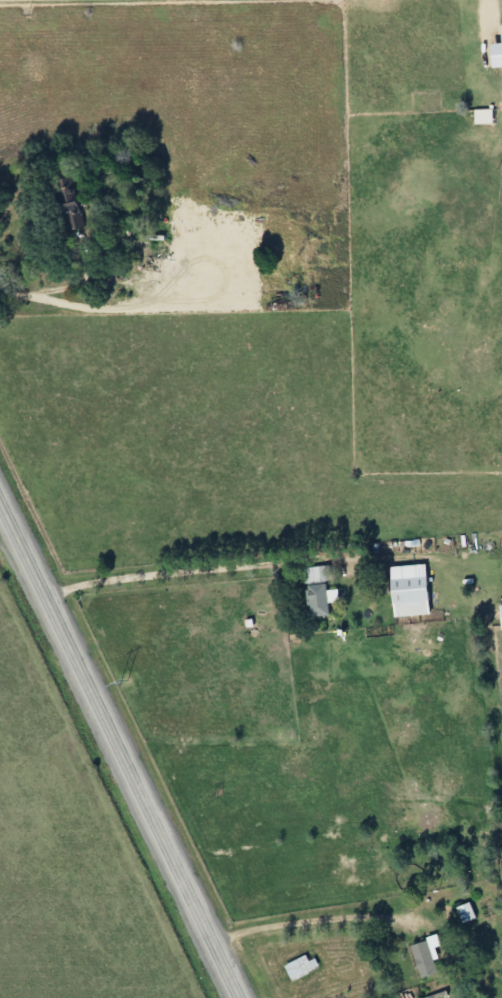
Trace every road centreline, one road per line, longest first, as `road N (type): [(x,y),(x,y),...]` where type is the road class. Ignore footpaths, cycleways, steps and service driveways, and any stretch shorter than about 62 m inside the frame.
road 1 (primary): [(238,997),(0,504)]

